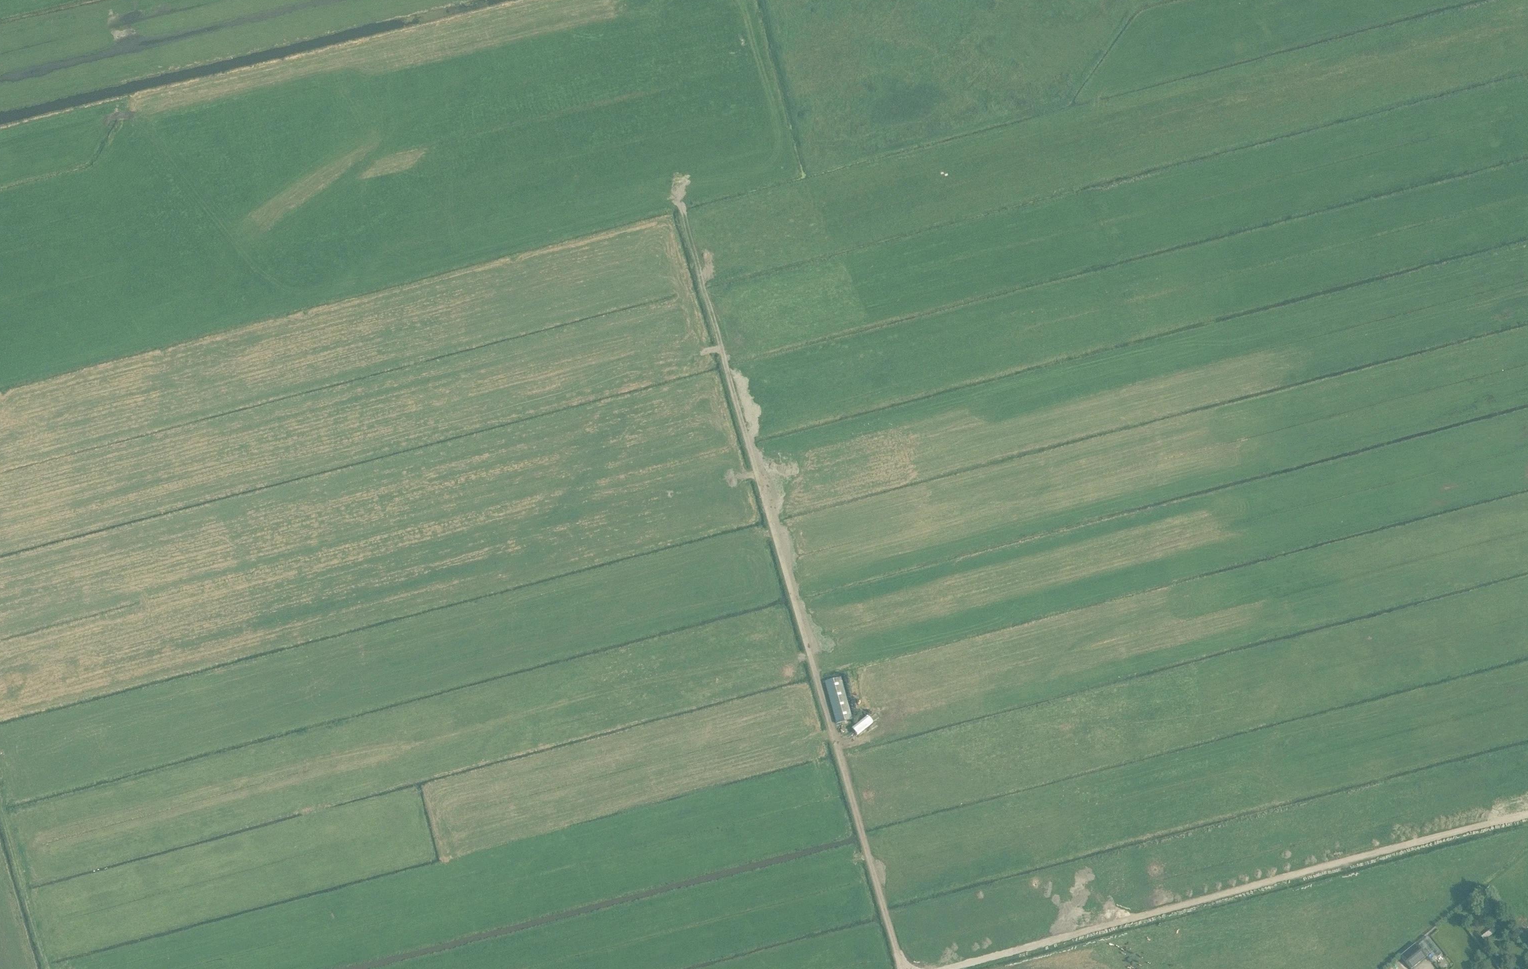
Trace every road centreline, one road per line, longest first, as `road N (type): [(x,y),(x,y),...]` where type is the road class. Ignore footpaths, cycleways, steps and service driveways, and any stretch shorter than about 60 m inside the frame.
road 1 (track): [(902,968),(700,280)]
road 2 (track): [(50,968),(0,798)]

